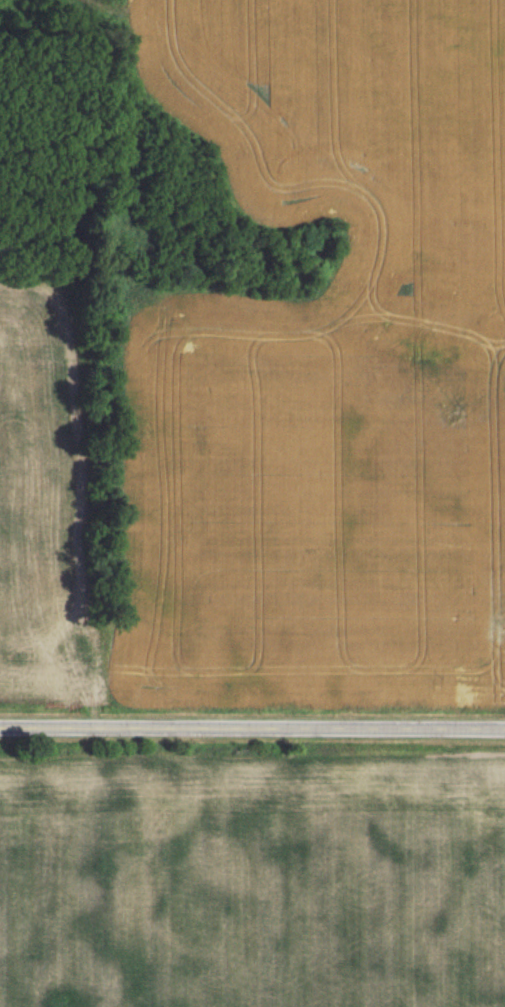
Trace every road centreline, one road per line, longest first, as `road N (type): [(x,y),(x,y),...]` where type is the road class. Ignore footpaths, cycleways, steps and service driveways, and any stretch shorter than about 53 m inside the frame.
road 1 (tertiary): [(504,730),(0,729)]

